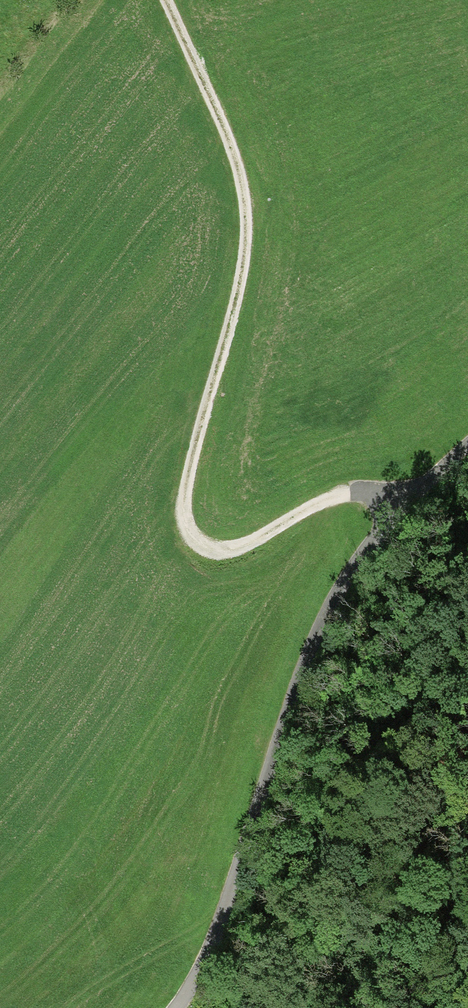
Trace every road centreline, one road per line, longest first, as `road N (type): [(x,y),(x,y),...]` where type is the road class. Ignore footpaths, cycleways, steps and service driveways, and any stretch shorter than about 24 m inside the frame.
road 1 (track): [(392,523),(369,500),(344,499),(239,550),(209,552),(181,524),(245,235),(232,150),(163,0)]
road 2 (unclassified): [(467,450),(392,523),(317,629),(221,946),(176,1007)]

